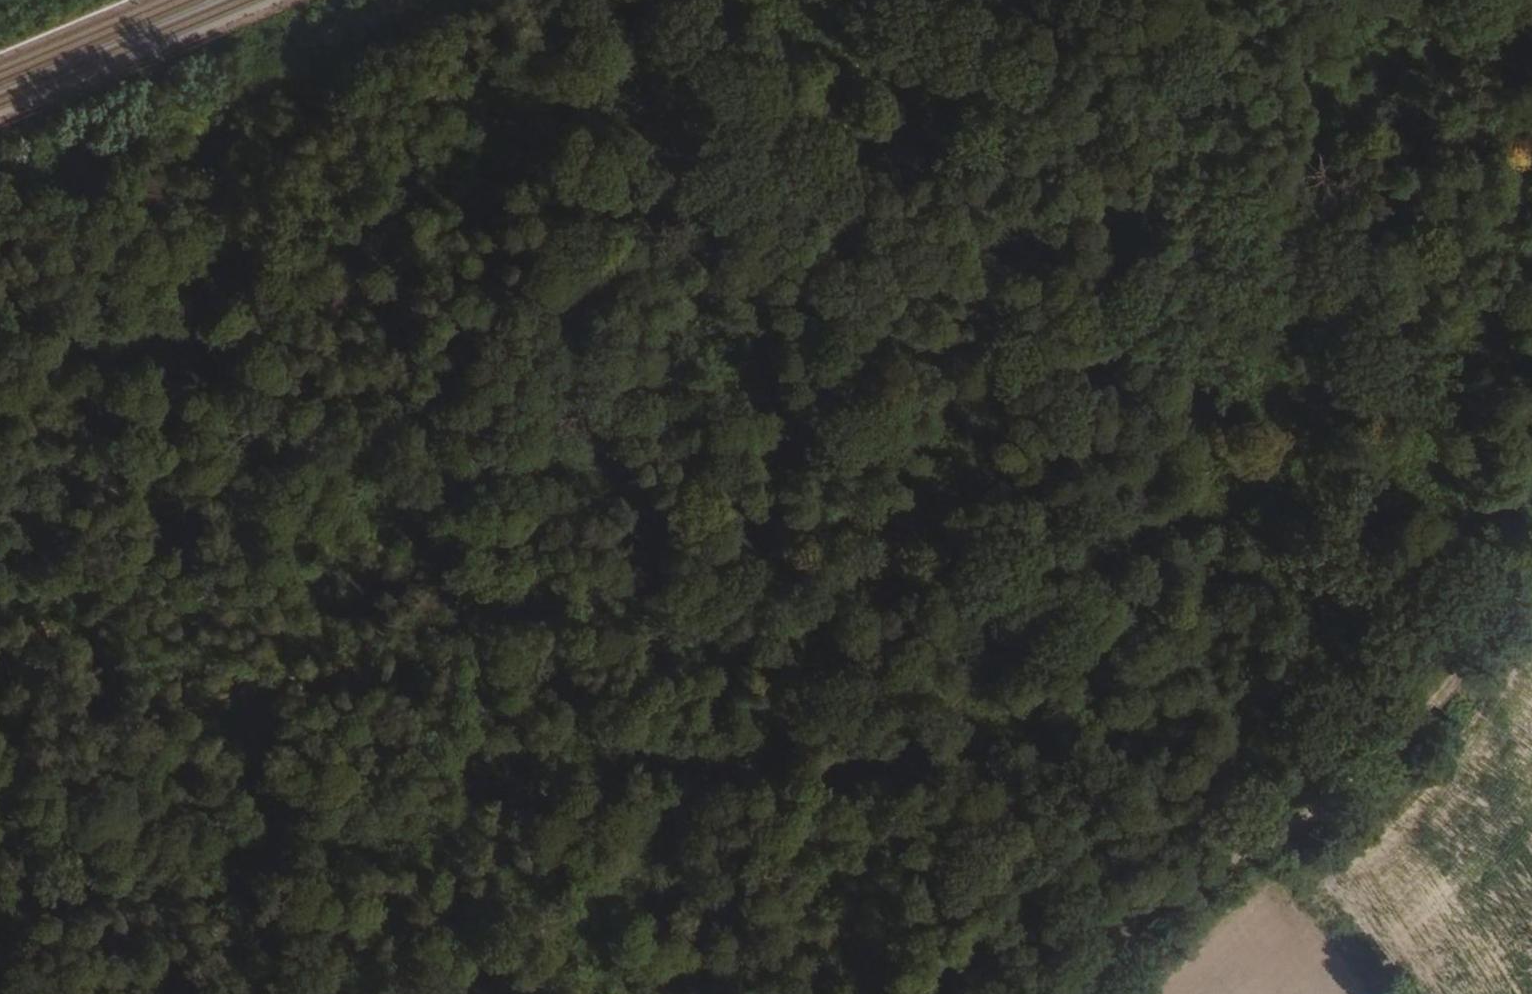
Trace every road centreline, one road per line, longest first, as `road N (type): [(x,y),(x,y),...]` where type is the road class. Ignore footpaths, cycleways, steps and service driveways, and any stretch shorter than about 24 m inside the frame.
road 1 (track): [(1531,527),(1234,795),(1072,993)]

